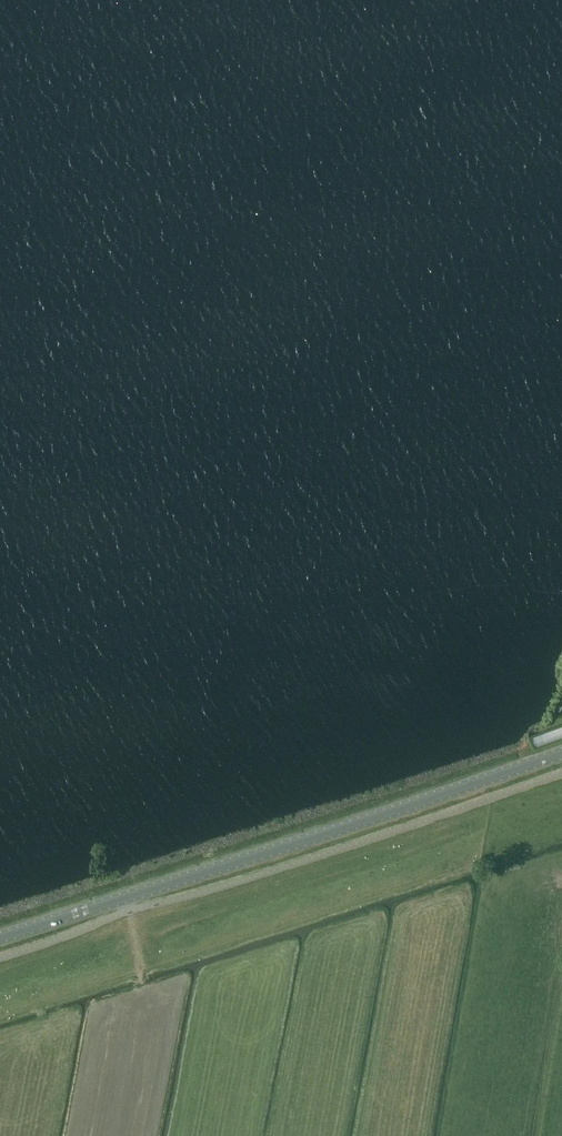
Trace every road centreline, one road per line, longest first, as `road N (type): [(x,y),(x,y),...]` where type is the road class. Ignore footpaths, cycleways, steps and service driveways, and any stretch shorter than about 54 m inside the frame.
road 1 (secondary): [(0,938),(561,753)]

